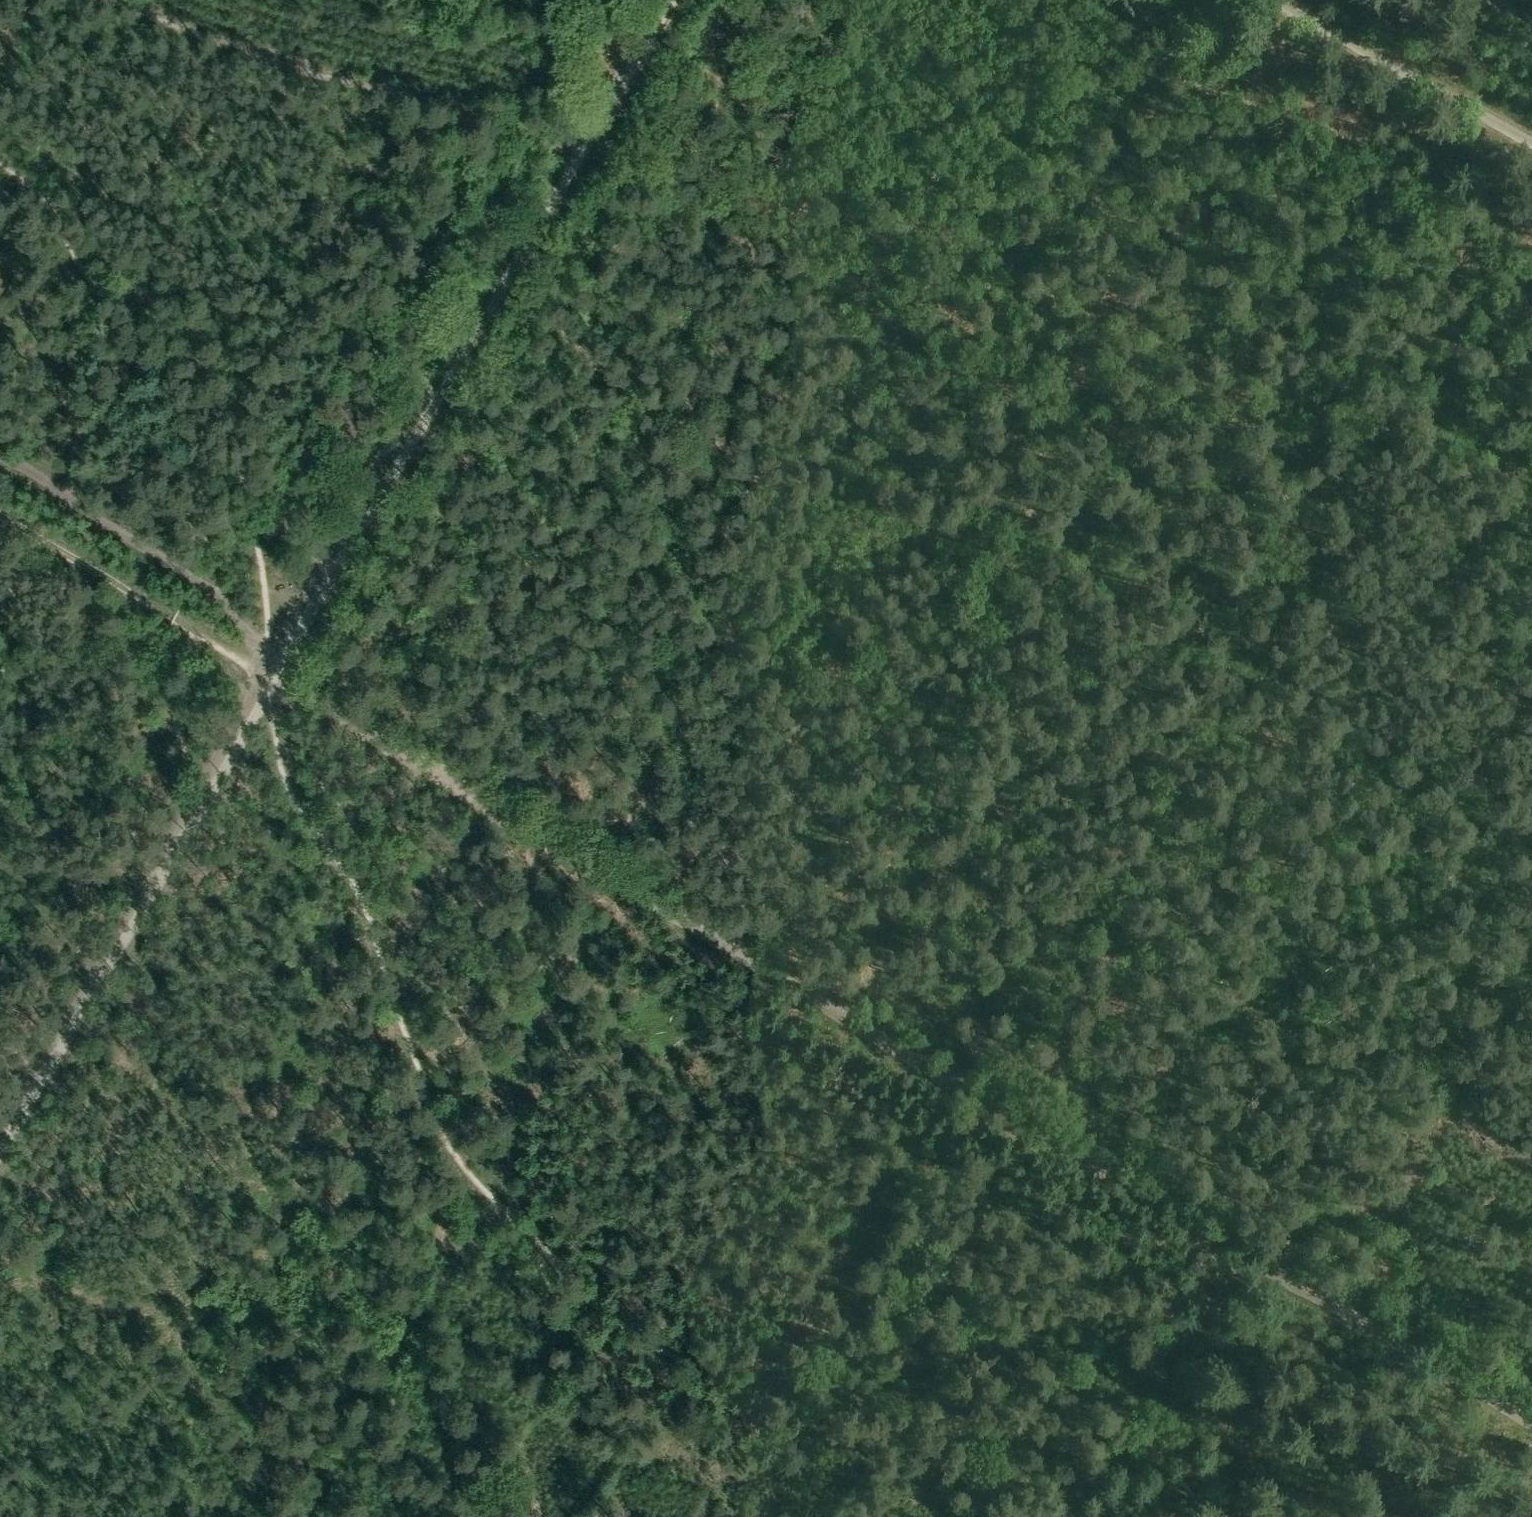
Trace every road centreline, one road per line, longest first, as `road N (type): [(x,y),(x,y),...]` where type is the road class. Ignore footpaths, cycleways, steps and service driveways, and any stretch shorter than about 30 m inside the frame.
road 1 (track): [(1531,1410),(271,672)]
road 2 (track): [(550,0),(499,144),(344,402),(376,481),(271,672)]
road 3 (track): [(261,664),(236,604),(208,581),(0,461)]
road 4 (track): [(261,664),(0,512)]

